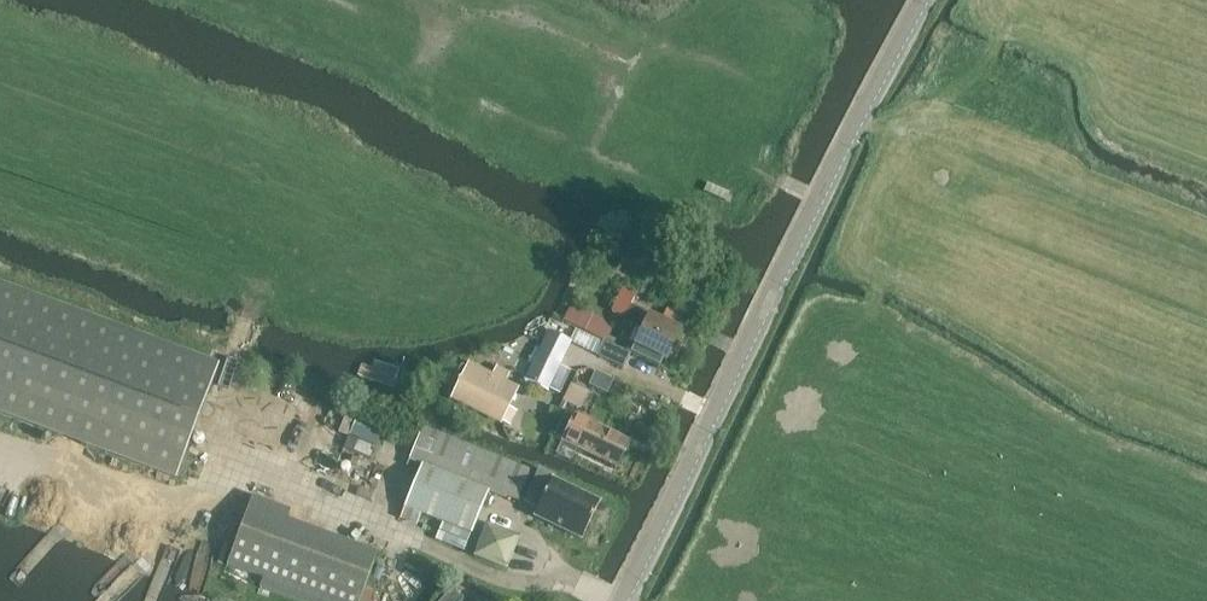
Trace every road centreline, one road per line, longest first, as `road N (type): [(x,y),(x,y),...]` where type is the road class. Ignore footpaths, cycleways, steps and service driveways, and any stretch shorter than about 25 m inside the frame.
road 1 (tertiary): [(626,600),(926,0)]
road 2 (track): [(224,470),(219,402),(260,294)]

